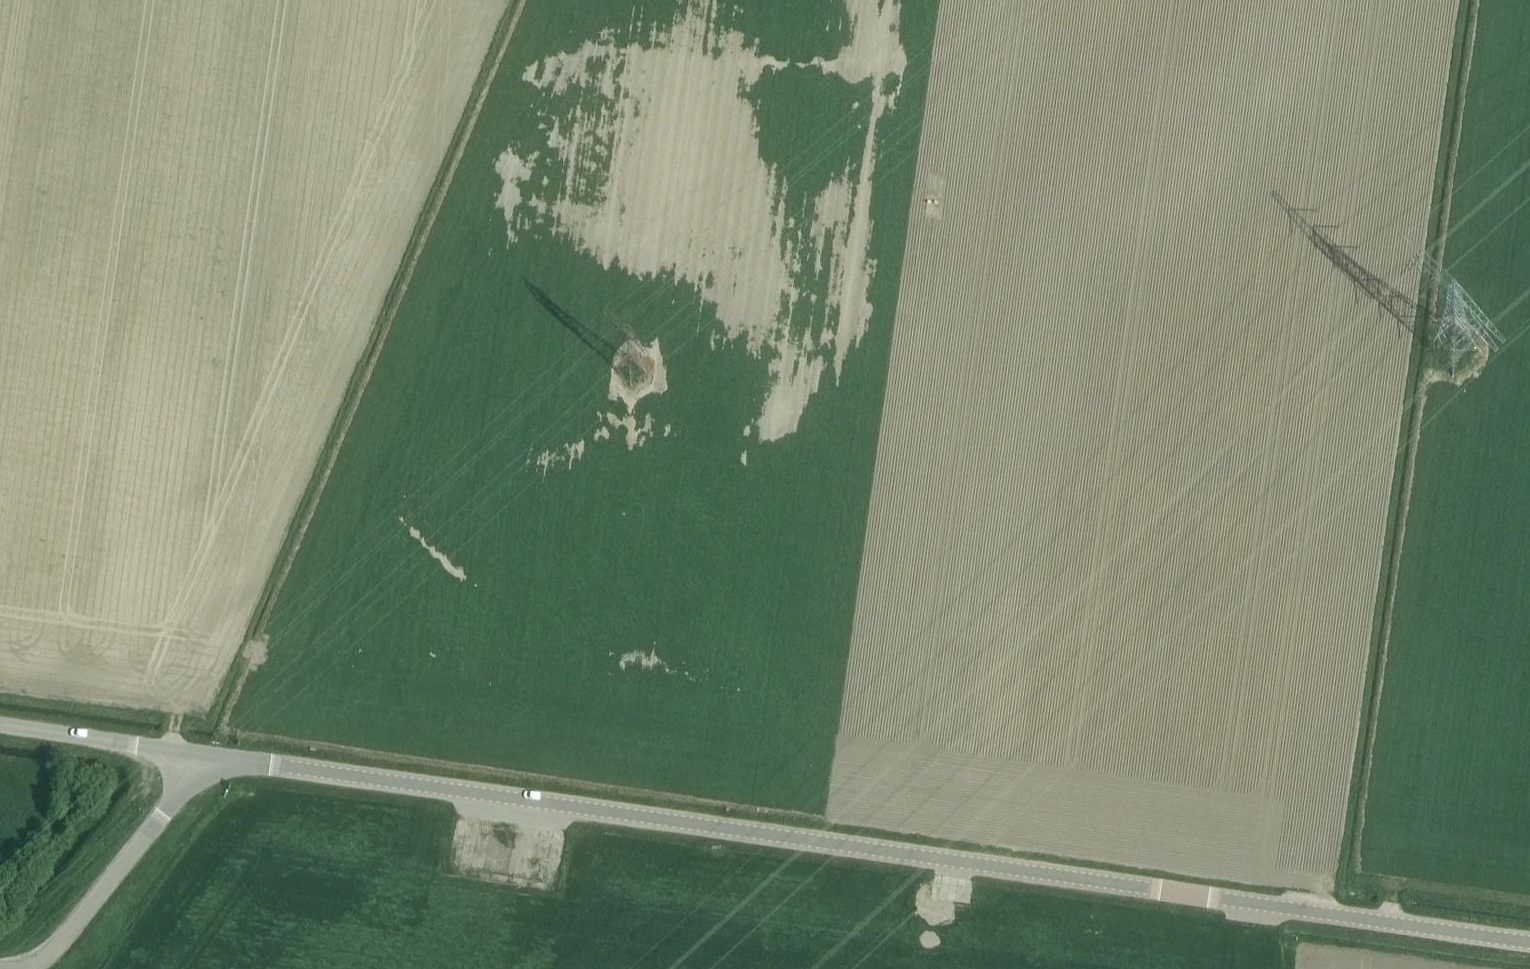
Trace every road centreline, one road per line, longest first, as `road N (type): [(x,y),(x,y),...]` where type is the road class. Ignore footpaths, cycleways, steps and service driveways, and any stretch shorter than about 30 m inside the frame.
road 1 (tertiary): [(1529,943),(204,756)]
road 2 (tertiary): [(204,756),(55,948),(28,965),(0,965)]
road 3 (tertiary): [(204,756),(0,725)]

